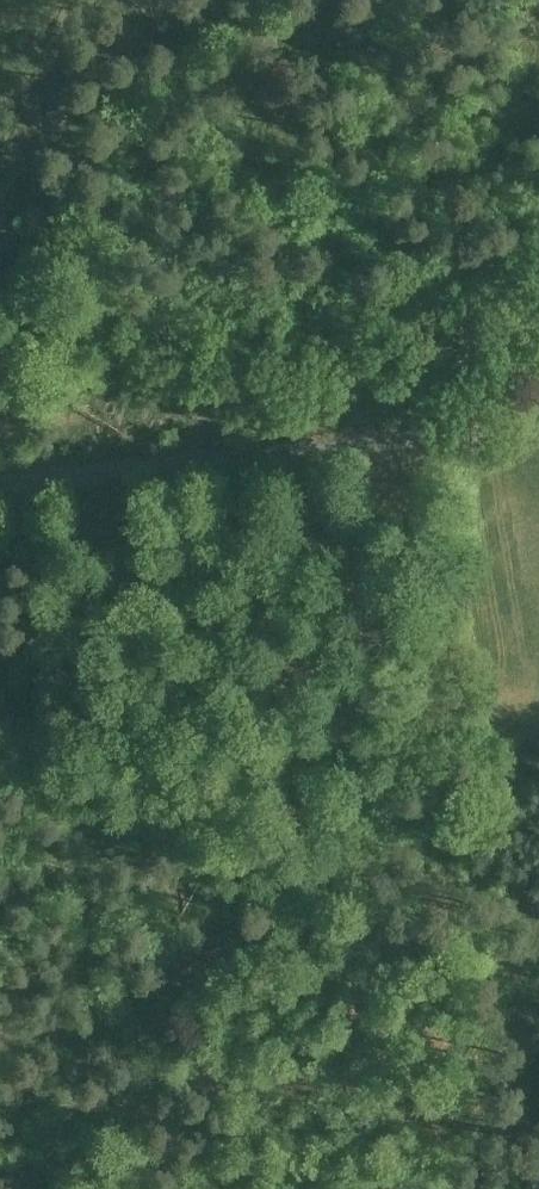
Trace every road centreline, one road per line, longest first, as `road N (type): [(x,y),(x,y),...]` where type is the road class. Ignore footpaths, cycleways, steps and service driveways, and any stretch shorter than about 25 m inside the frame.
road 1 (track): [(0,484),(538,423)]

